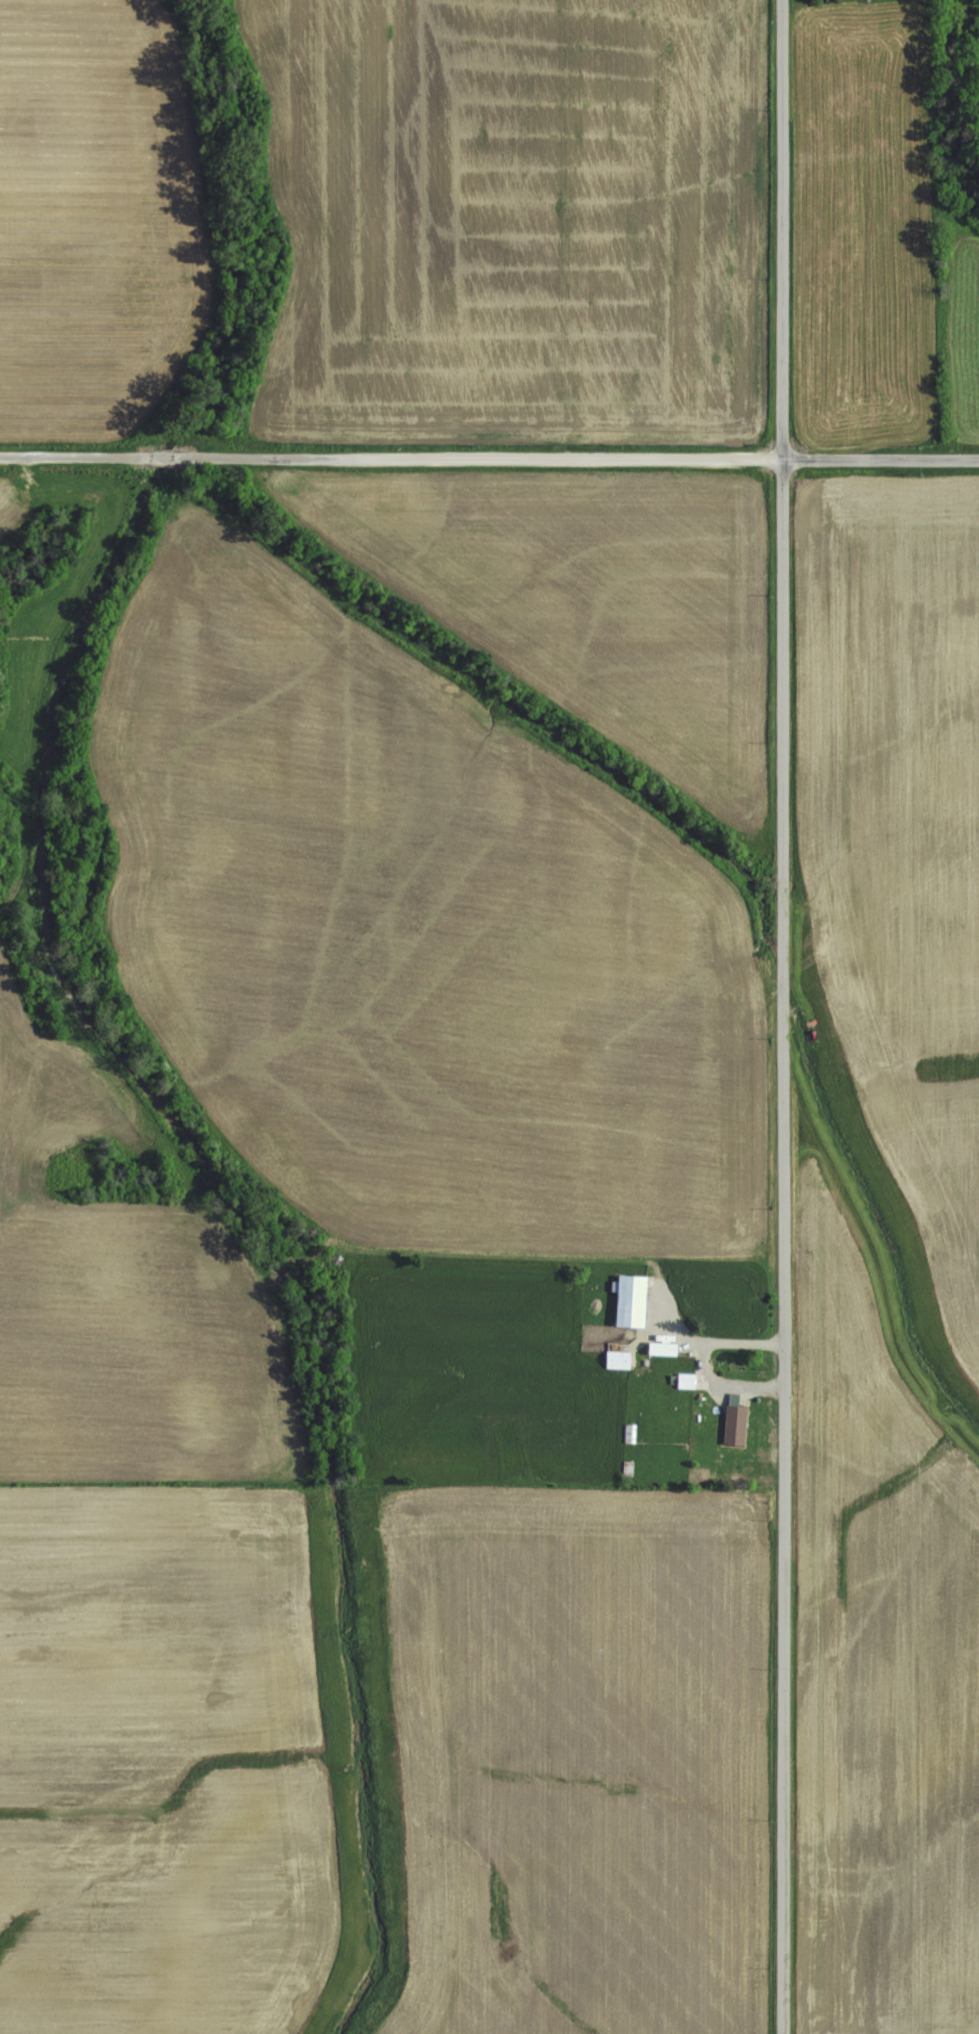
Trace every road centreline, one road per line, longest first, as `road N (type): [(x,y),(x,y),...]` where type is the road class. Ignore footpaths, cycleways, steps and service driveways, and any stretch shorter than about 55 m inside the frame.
road 1 (residential): [(781,2033),(778,0)]
road 2 (residential): [(0,442),(978,451)]

